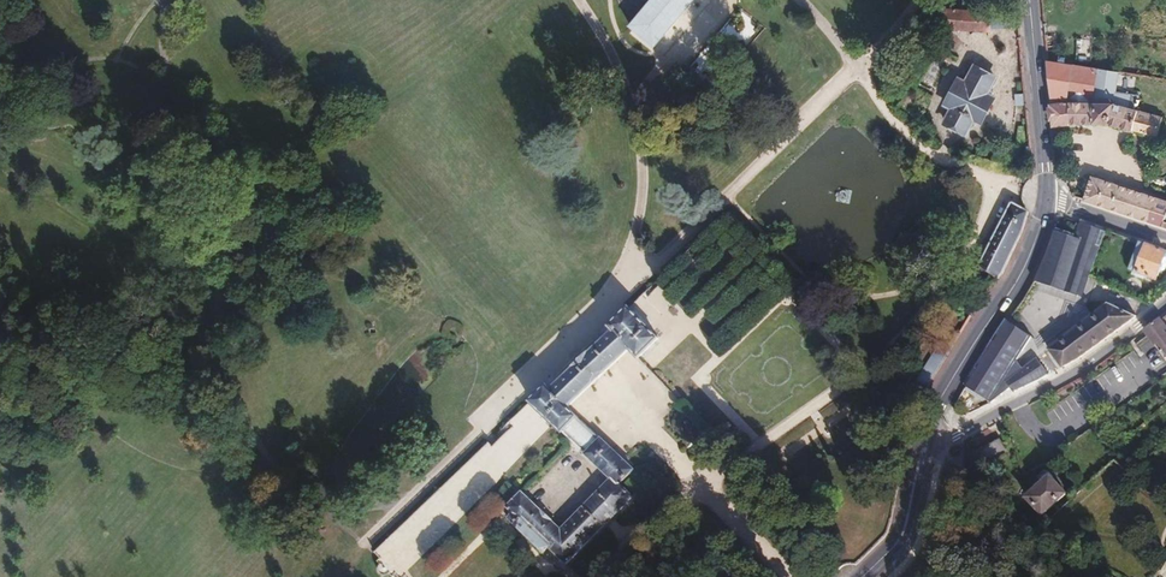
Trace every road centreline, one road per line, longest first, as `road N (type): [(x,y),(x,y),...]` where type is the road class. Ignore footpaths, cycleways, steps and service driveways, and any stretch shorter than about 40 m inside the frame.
road 1 (track): [(913,0),(858,67),(362,546)]
road 2 (track): [(406,503),(347,508),(287,484),(239,410),(168,90),(166,0)]
road 3 (track): [(612,576),(624,546),(862,371),(723,223)]
road 4 (track): [(803,0),(914,140),(1001,189),(1046,201)]
road 5 (tertiary): [(921,455),(942,396),(1018,280),(1046,201)]
road 6 (residential): [(932,451),(1069,375),(1165,304)]
road 7 (track): [(605,382),(788,576)]
road 8 (track): [(758,446),(698,377),(788,292)]
road 9 (tertiary): [(1046,201),(1030,0)]
road 10 (track): [(865,299),(912,291),(963,269),(1001,189)]
road 11 (track): [(739,223),(663,295),(721,356)]
road 12 (track): [(656,358),(768,253)]
road 13 (tertiary): [(863,576),(902,532),(921,455)]
road 14 (residential): [(1165,240),(1046,201)]

